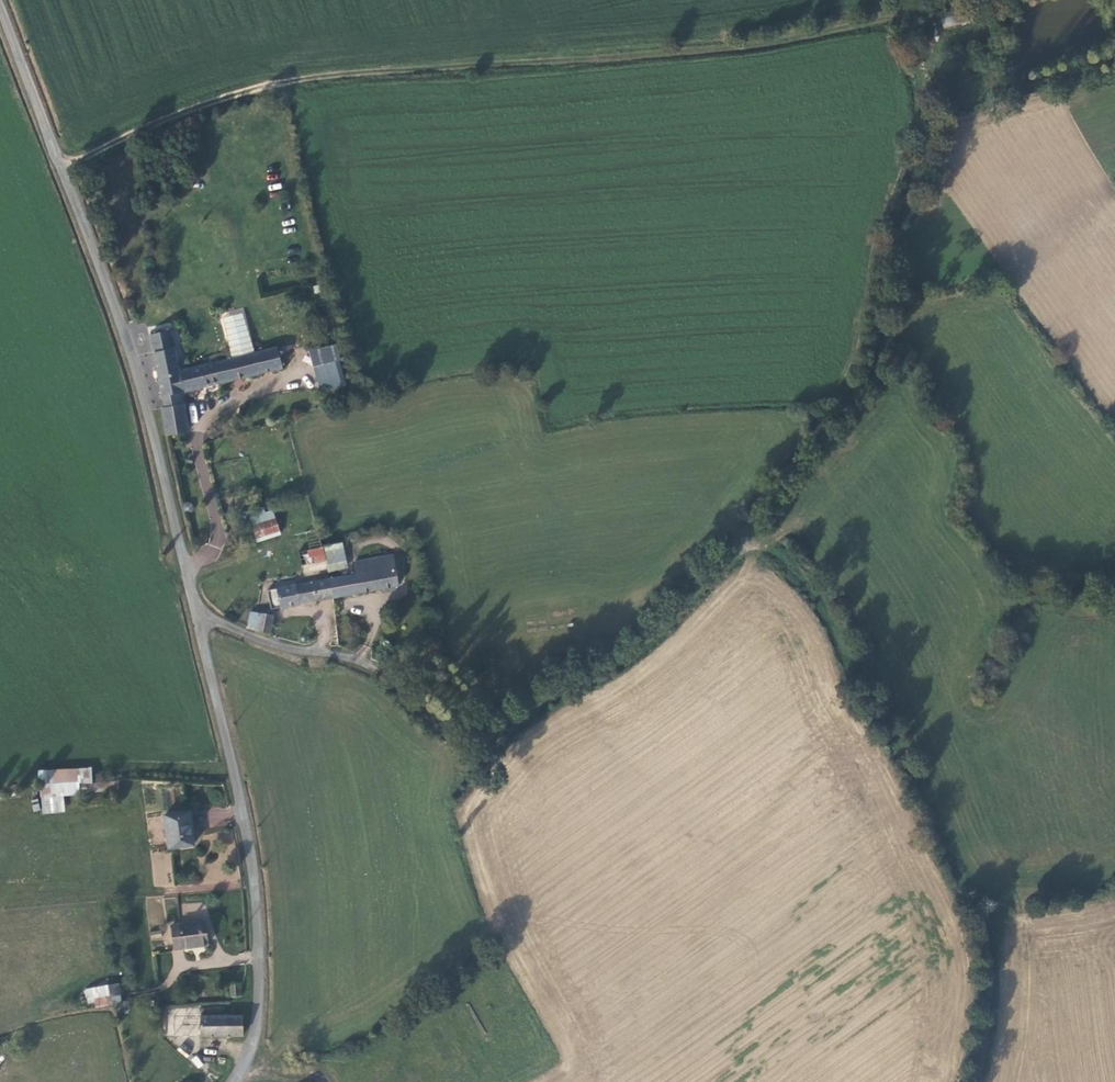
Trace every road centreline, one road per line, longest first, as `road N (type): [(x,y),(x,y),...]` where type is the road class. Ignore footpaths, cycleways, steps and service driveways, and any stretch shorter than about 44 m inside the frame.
road 1 (track): [(976,1081),(987,963),(975,903),(864,674),(807,584),(773,555),(746,544),(634,653),(479,734),(453,730),(363,659)]
road 2 (track): [(904,20),(543,63),(285,82),(191,109),(62,165)]
road 3 (unclassified): [(0,5),(142,381),(197,612)]
road 4 (track): [(746,544),(879,359),(901,212),(921,162),(922,96),(904,20)]
road 5 (unclassified): [(197,612),(257,895),(259,1009),(232,1081)]
road 6 (unclassified): [(197,612),(297,651),(363,659)]

